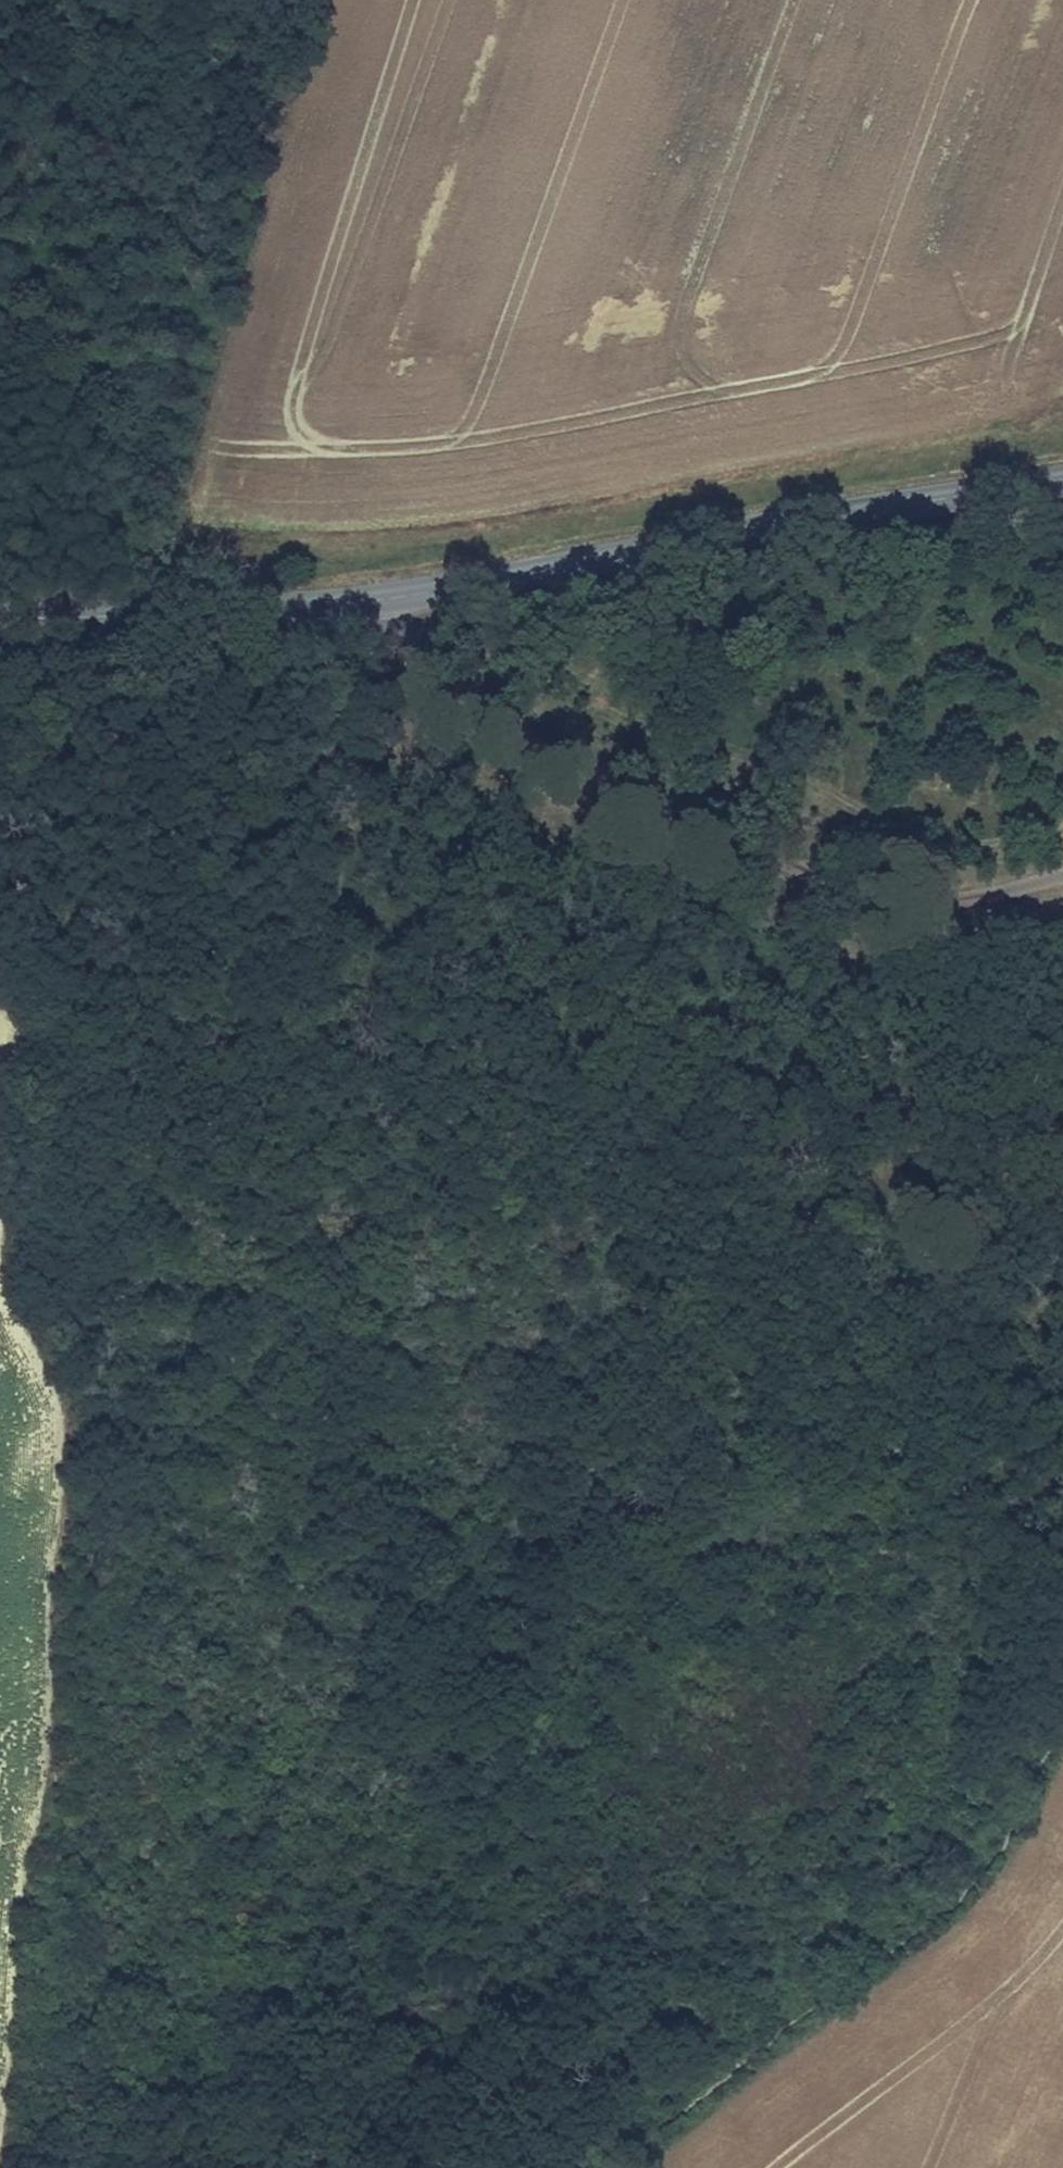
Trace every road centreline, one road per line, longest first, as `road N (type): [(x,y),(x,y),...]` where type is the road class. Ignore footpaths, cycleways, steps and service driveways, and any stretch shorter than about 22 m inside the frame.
road 1 (tertiary): [(0,620),(383,600),(1062,475)]

